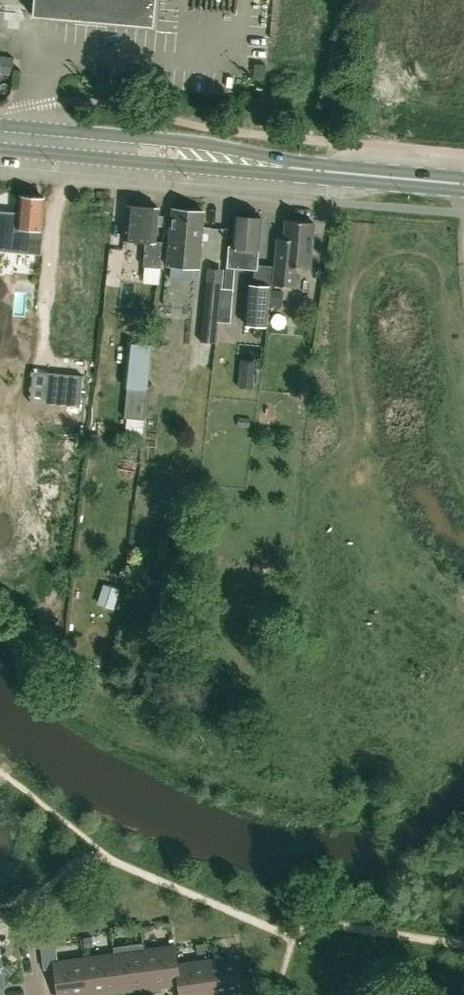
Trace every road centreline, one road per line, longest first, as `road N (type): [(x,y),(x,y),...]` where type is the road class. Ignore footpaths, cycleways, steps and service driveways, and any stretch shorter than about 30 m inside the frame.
road 1 (tertiary): [(35,152),(259,173),(289,167)]
road 2 (tertiary): [(289,167),(215,146),(38,128)]
road 3 (tertiary): [(463,184),(289,167)]

